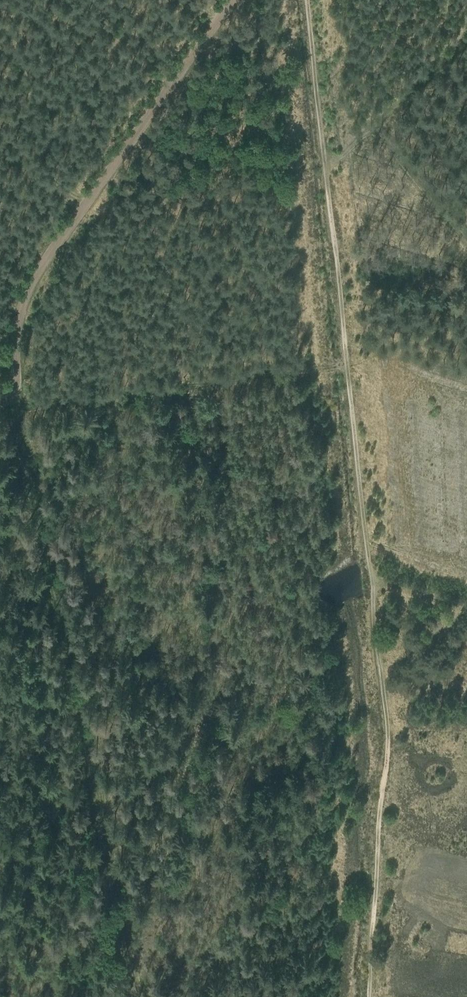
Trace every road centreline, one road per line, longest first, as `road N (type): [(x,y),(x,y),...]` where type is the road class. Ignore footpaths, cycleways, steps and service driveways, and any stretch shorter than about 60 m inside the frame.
road 1 (track): [(136,996),(64,617),(13,407)]
road 2 (track): [(370,569),(389,731),(367,996)]
road 3 (track): [(234,0),(85,205)]
road 4 (track): [(85,205),(140,209),(325,162)]
road 5 (track): [(13,407),(24,299),(85,205)]
road 6 (track): [(325,162),(348,366)]
road 7 (track): [(348,366),(370,569)]
road 8 (track): [(307,0),(325,162)]

